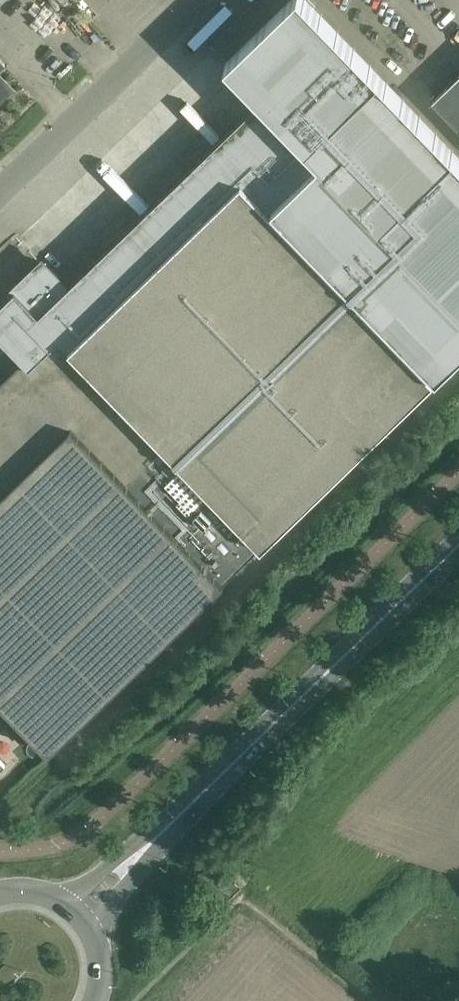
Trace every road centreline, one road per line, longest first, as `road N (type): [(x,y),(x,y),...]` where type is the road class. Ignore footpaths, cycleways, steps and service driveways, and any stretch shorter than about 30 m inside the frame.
road 1 (secondary): [(162,831),(458,544)]
road 2 (unclassified): [(0,189),(196,0)]
road 3 (secondary): [(95,940),(162,831)]
road 4 (secondary): [(162,831),(59,899)]

